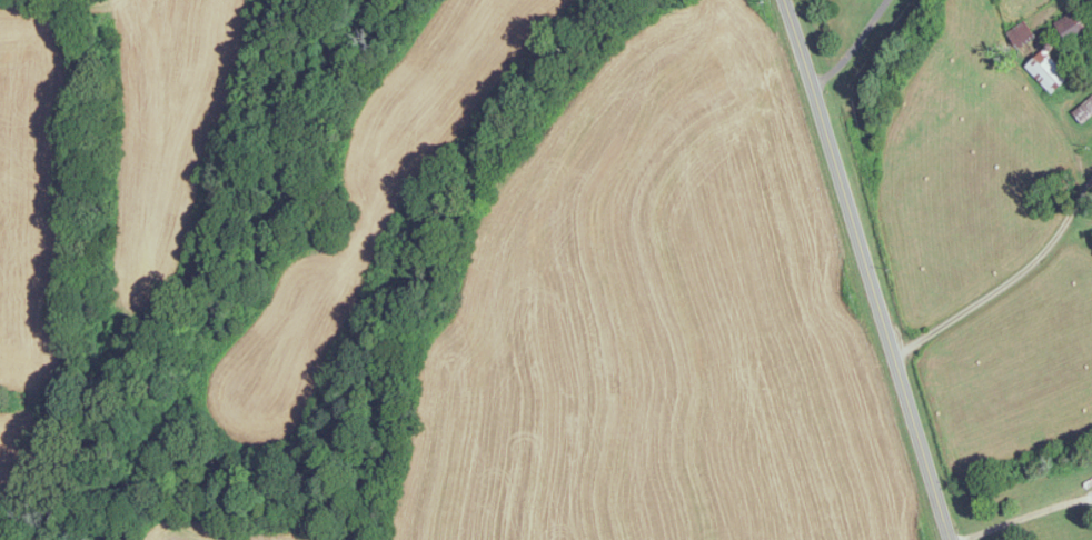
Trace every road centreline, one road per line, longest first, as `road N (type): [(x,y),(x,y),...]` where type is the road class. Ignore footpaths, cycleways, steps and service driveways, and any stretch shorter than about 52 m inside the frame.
road 1 (tertiary): [(947,539),(784,0)]

